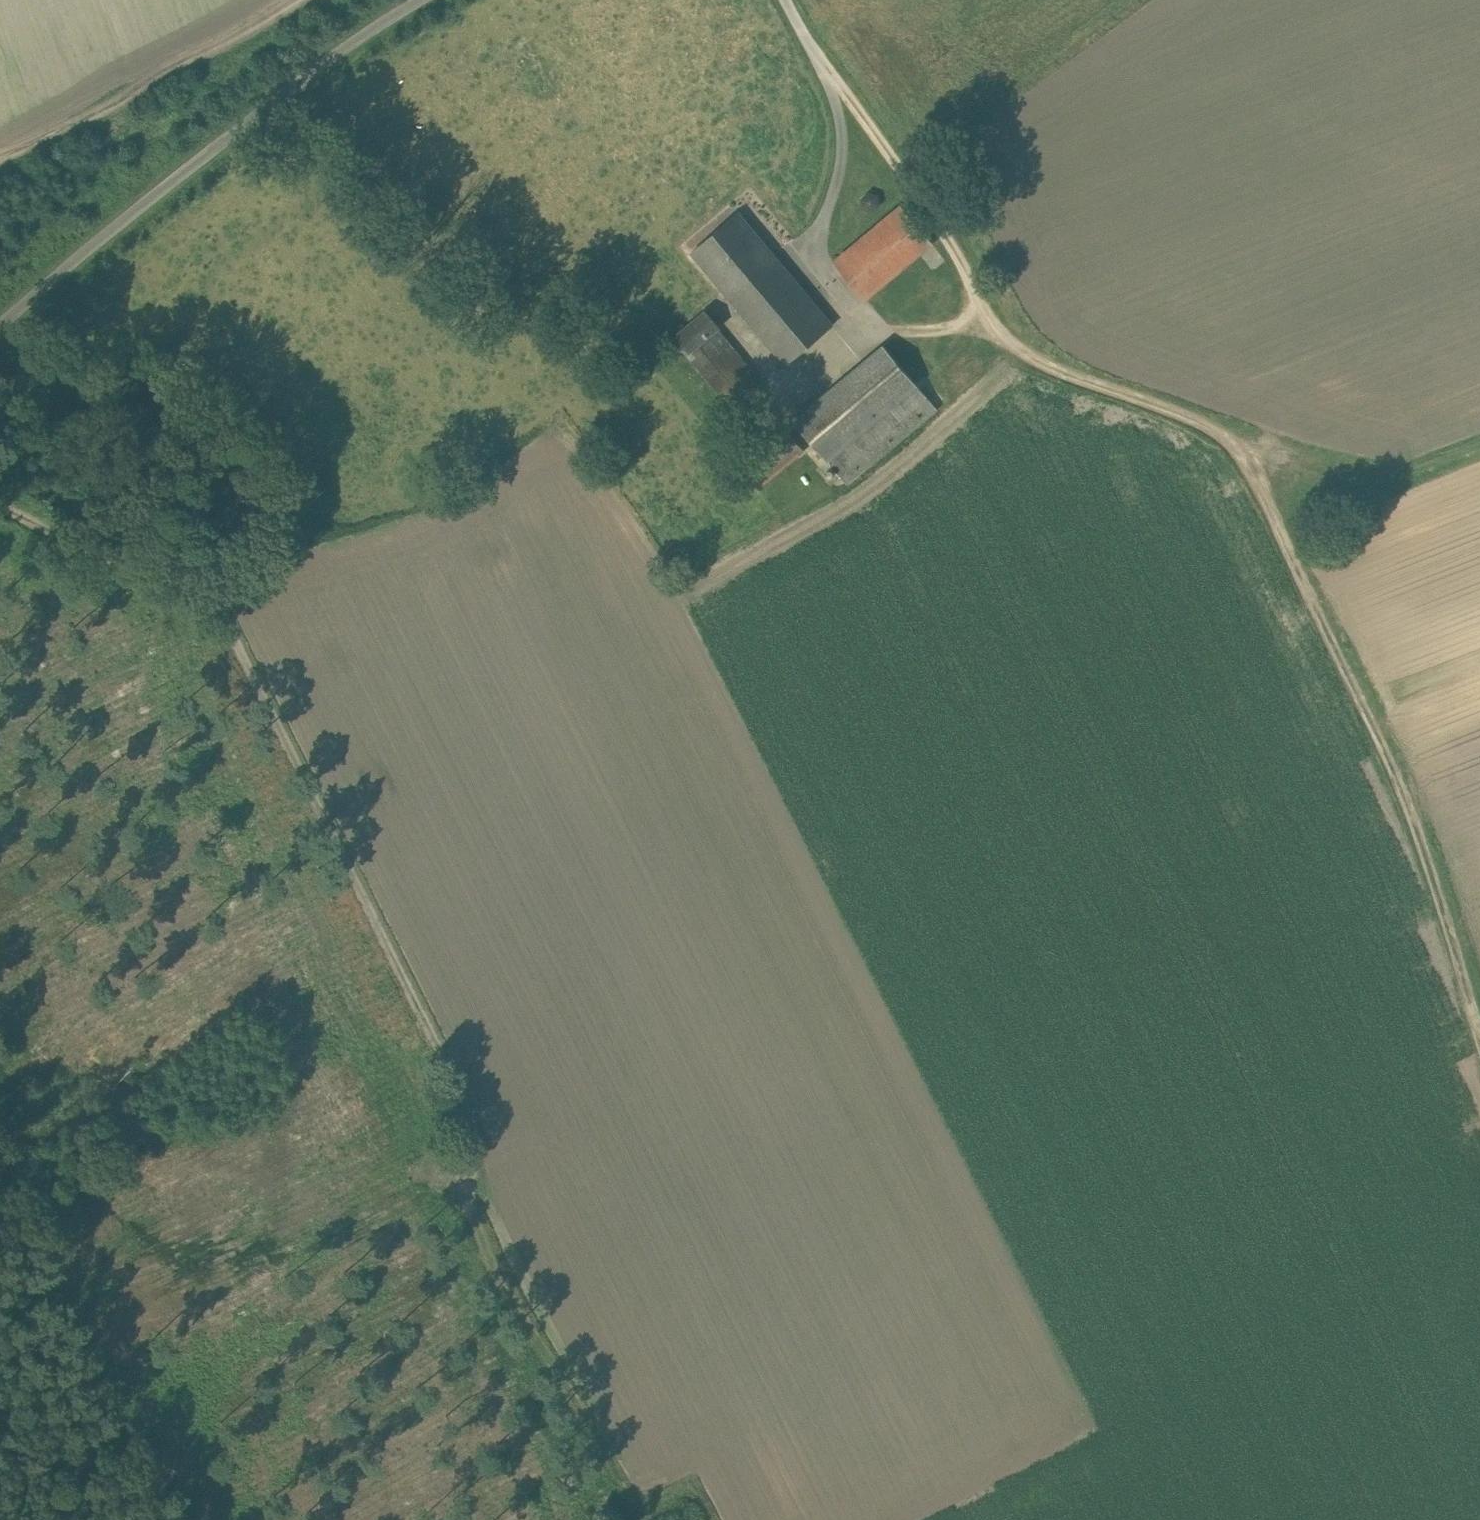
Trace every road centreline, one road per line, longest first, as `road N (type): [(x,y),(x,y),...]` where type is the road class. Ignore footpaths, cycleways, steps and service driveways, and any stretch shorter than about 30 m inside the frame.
road 1 (track): [(1479,1014),(1387,740),(1238,441),(1031,355),(982,312),(889,146),(831,89)]
road 2 (unclassified): [(0,326),(414,0)]
road 3 (track): [(1238,441),(1340,468),(1400,470),(1479,444)]

